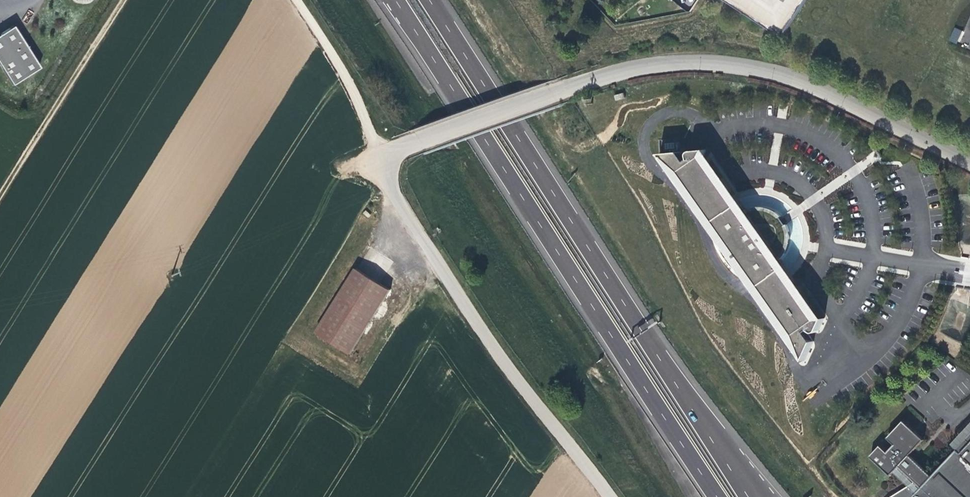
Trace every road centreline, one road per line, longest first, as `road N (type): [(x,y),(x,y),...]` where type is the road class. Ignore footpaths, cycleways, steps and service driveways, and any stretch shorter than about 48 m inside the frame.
road 1 (motorway): [(757,496),(430,0)]
road 2 (motorway): [(396,0),(718,496)]
road 3 (residential): [(416,142),(609,75),(695,60),(789,76),(969,162)]
road 4 (unclassified): [(416,142),(382,161),(409,228),(607,496)]
road 5 (track): [(0,195),(123,0)]
road 6 (track): [(297,0),(350,81),(382,161)]

